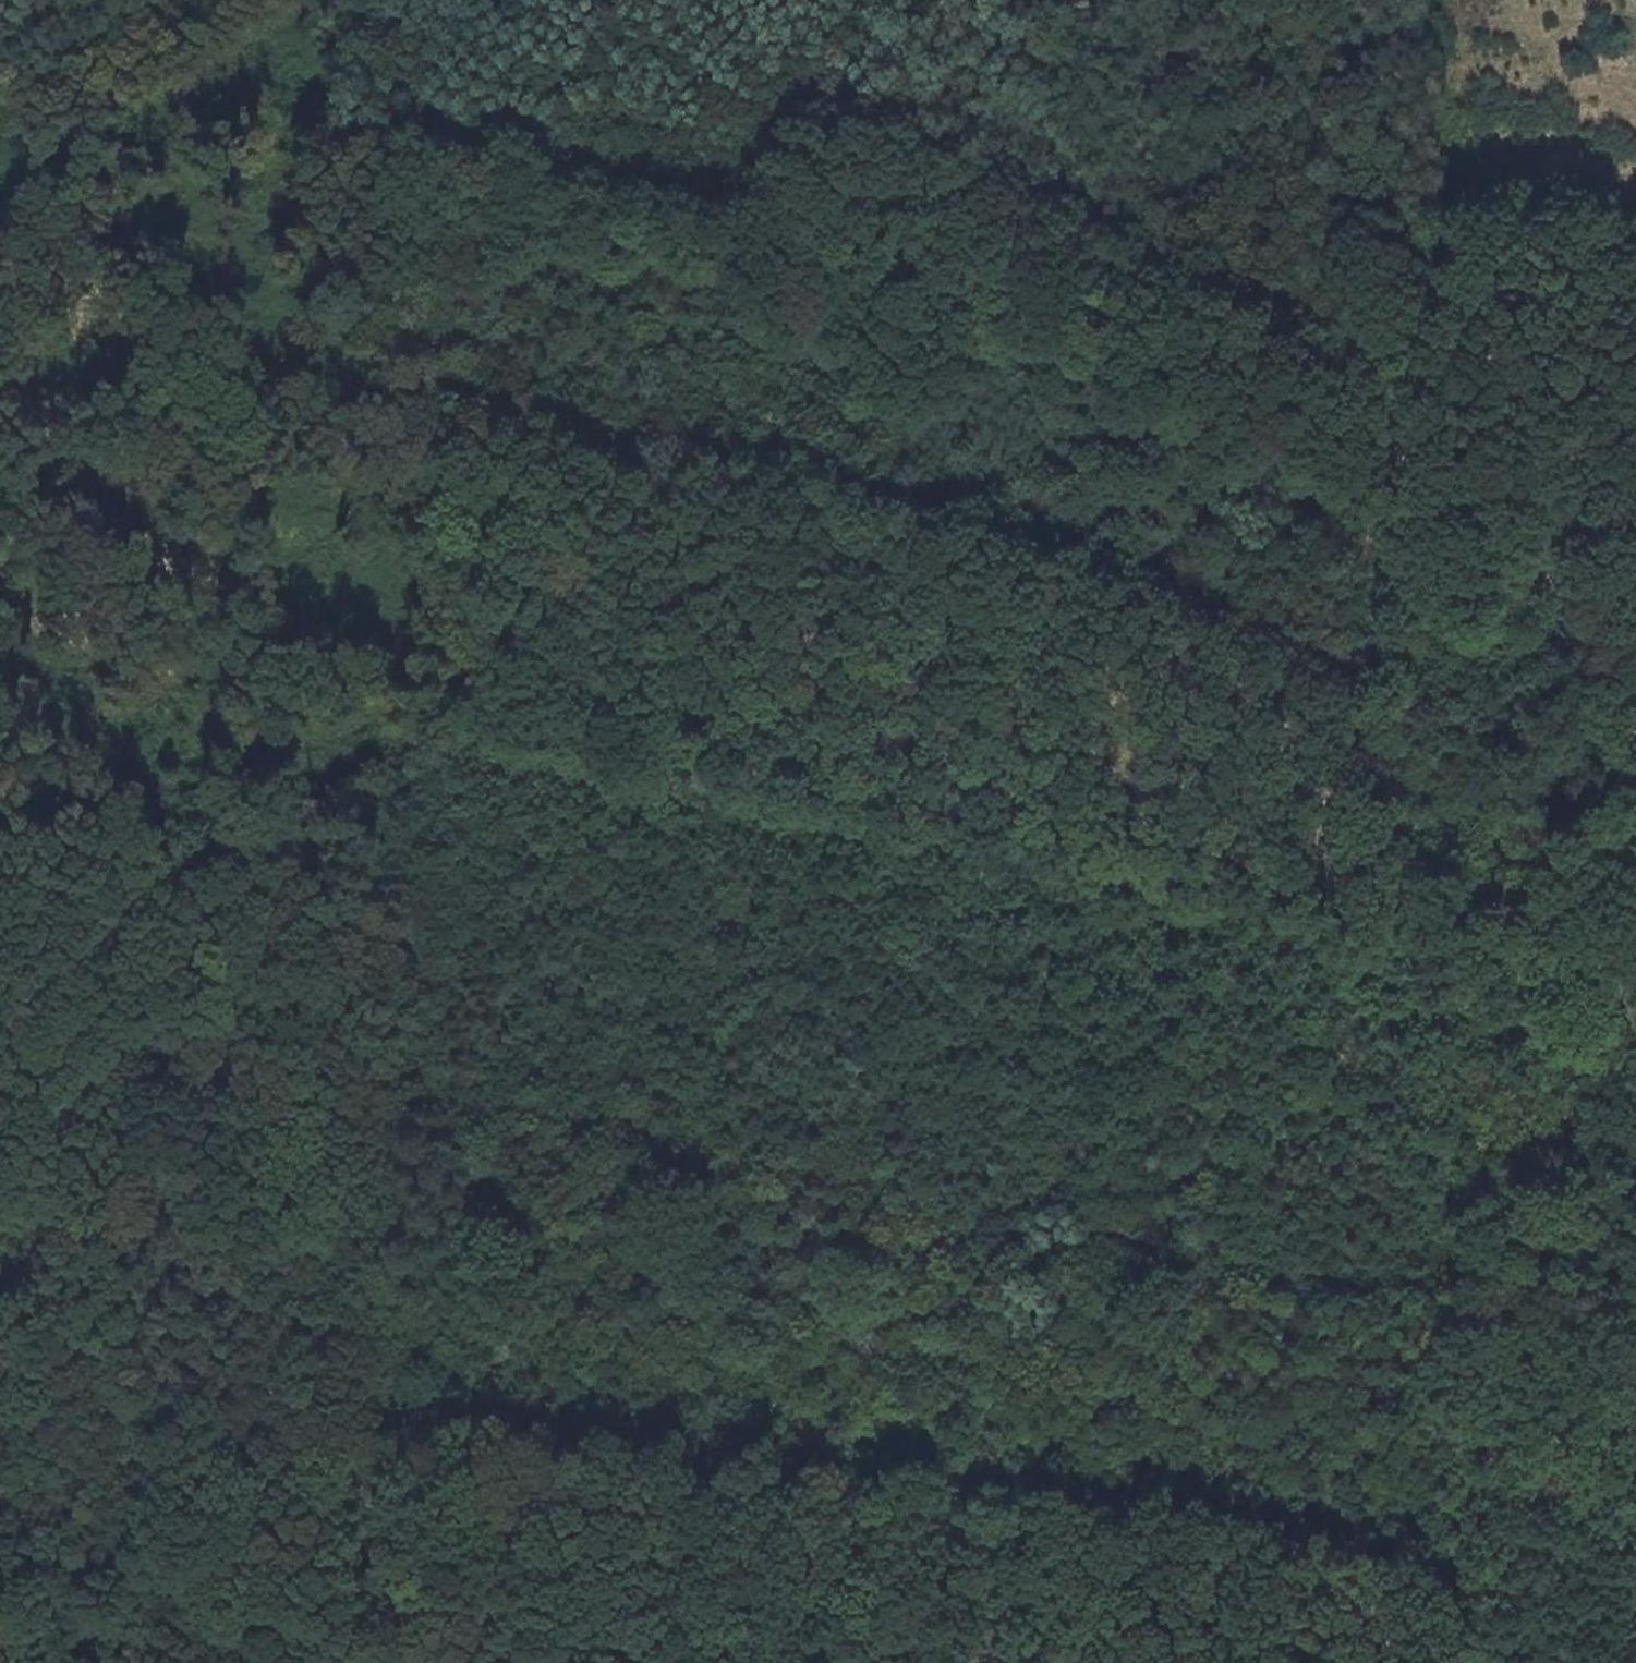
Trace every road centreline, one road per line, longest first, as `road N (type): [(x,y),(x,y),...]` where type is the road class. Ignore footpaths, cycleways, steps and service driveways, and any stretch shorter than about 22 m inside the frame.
road 1 (track): [(1395,0),(1411,260),(1394,369),(1399,600),(1422,679),(1409,863),(1470,1256),(1457,1556),(1477,1662)]
road 2 (track): [(1635,502),(1422,679)]

